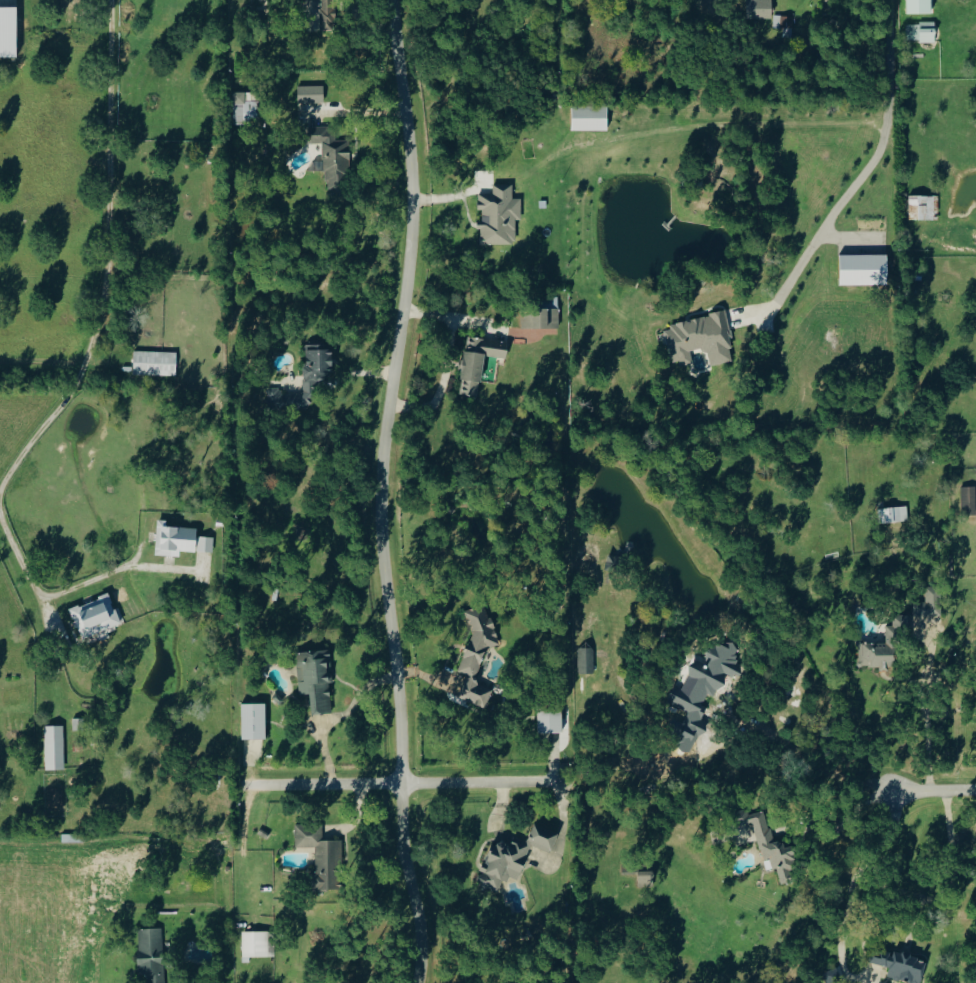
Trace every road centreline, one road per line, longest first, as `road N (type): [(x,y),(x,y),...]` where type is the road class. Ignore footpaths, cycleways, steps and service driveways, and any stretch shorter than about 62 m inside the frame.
road 1 (residential): [(394,0),(415,224),(387,479),(388,576),(408,733),(409,858),(428,930),(426,982)]
road 2 (residential): [(252,792),(568,785)]

